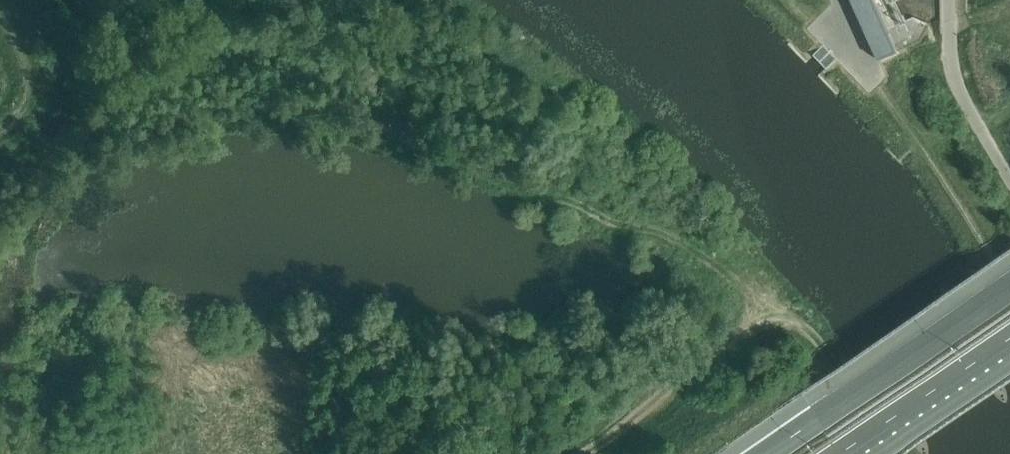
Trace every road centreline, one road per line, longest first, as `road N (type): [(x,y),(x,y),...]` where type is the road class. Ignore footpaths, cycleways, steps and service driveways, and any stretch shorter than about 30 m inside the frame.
road 1 (track): [(586,453),(767,315),(790,316),(824,347),(884,453)]
road 2 (motorway): [(1009,283),(763,453)]
road 3 (motorway): [(839,453),(1009,335)]

